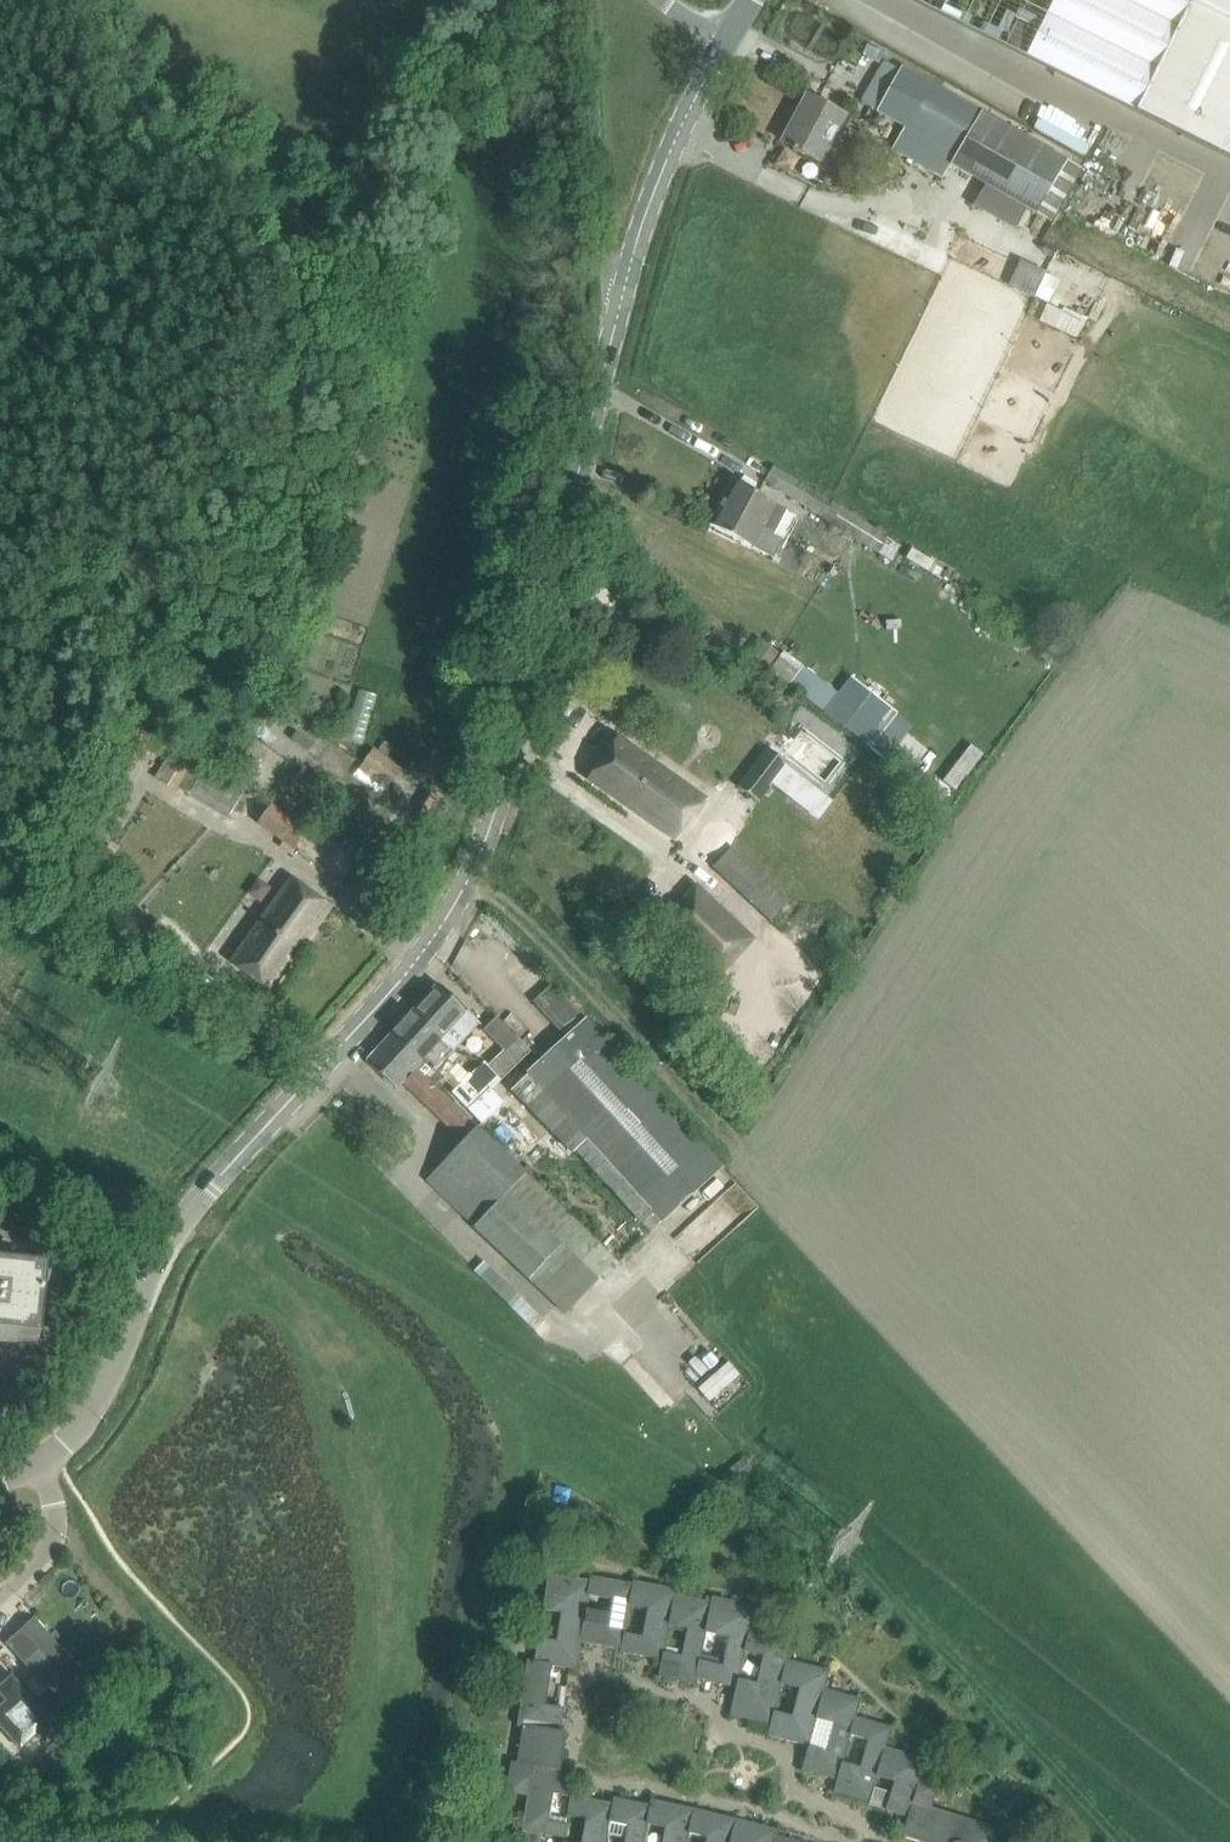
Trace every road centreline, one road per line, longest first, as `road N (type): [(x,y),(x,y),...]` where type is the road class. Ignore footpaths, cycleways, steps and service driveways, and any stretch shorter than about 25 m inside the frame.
road 1 (unclassified): [(0,1478),(64,1445),(92,1407),(182,1218),(428,945),(519,801),(615,320)]
road 2 (unclassified): [(615,320),(585,0)]
road 3 (unclassified): [(615,320),(668,151),(724,44)]

